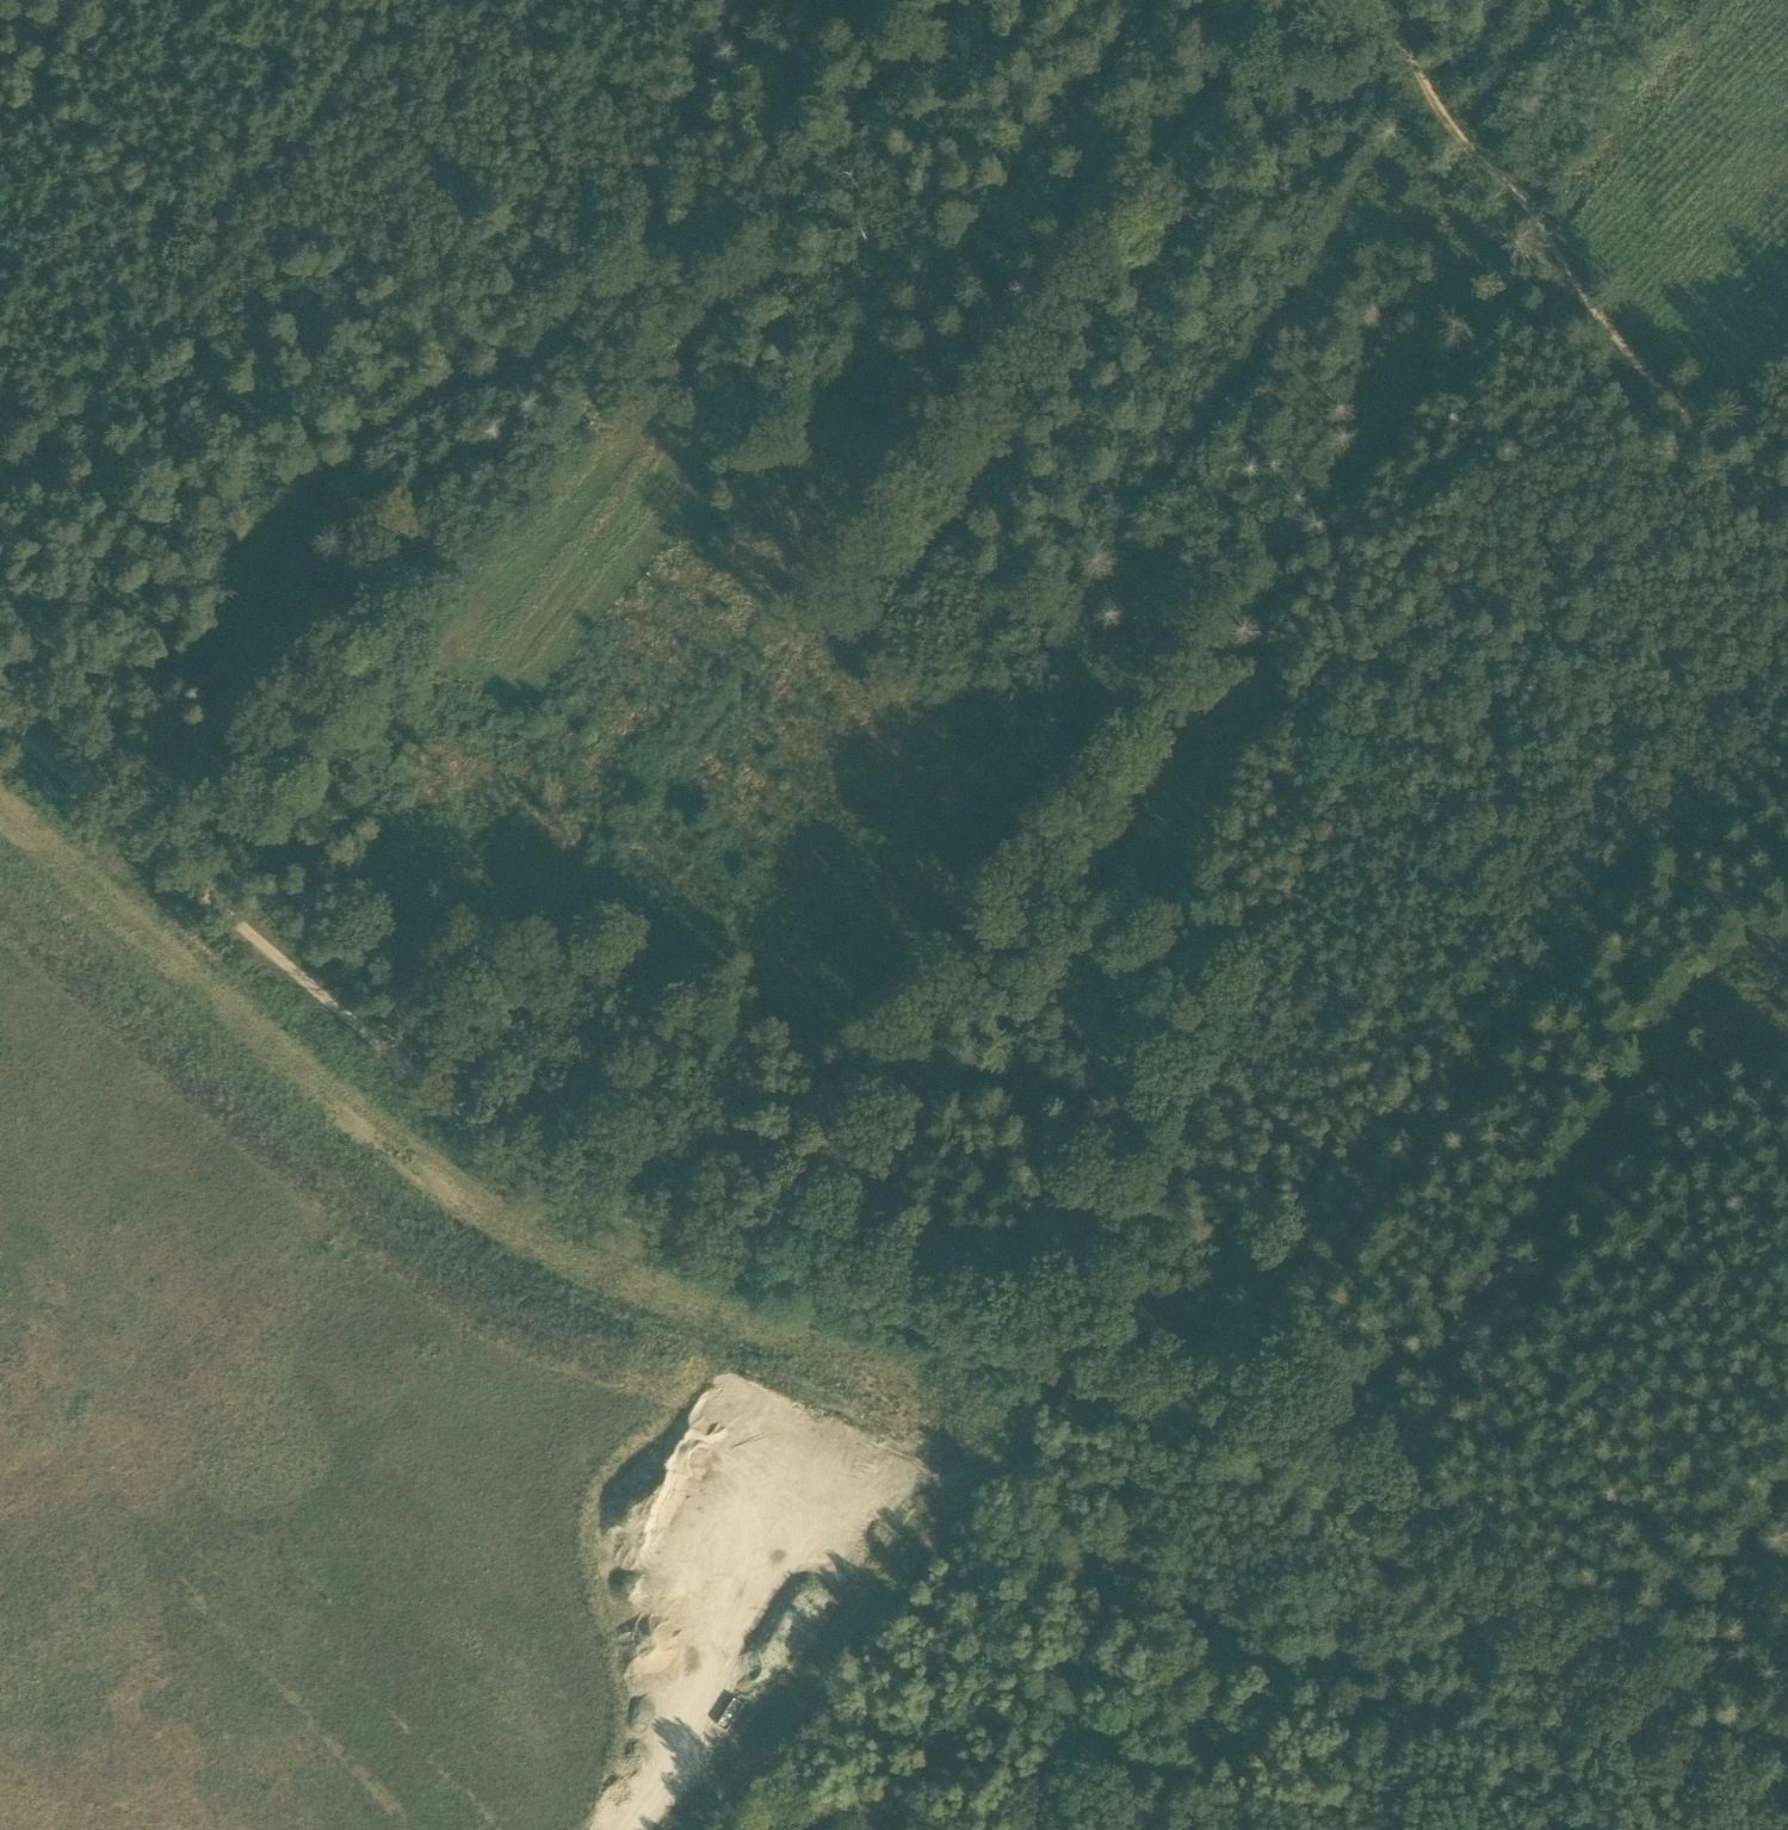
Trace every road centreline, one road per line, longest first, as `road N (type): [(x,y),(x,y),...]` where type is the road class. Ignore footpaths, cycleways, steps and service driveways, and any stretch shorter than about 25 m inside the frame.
road 1 (track): [(0,718),(341,1012),(570,1191),(1315,1459),(1690,1829)]
road 2 (track): [(1787,520),(1597,319),(1364,0)]
road 3 (track): [(1124,875),(1014,1017),(926,1048),(877,1086),(864,1109),(868,1171),(813,1285)]
road 4 (track): [(127,830),(200,780),(278,743),(361,679),(425,660)]

